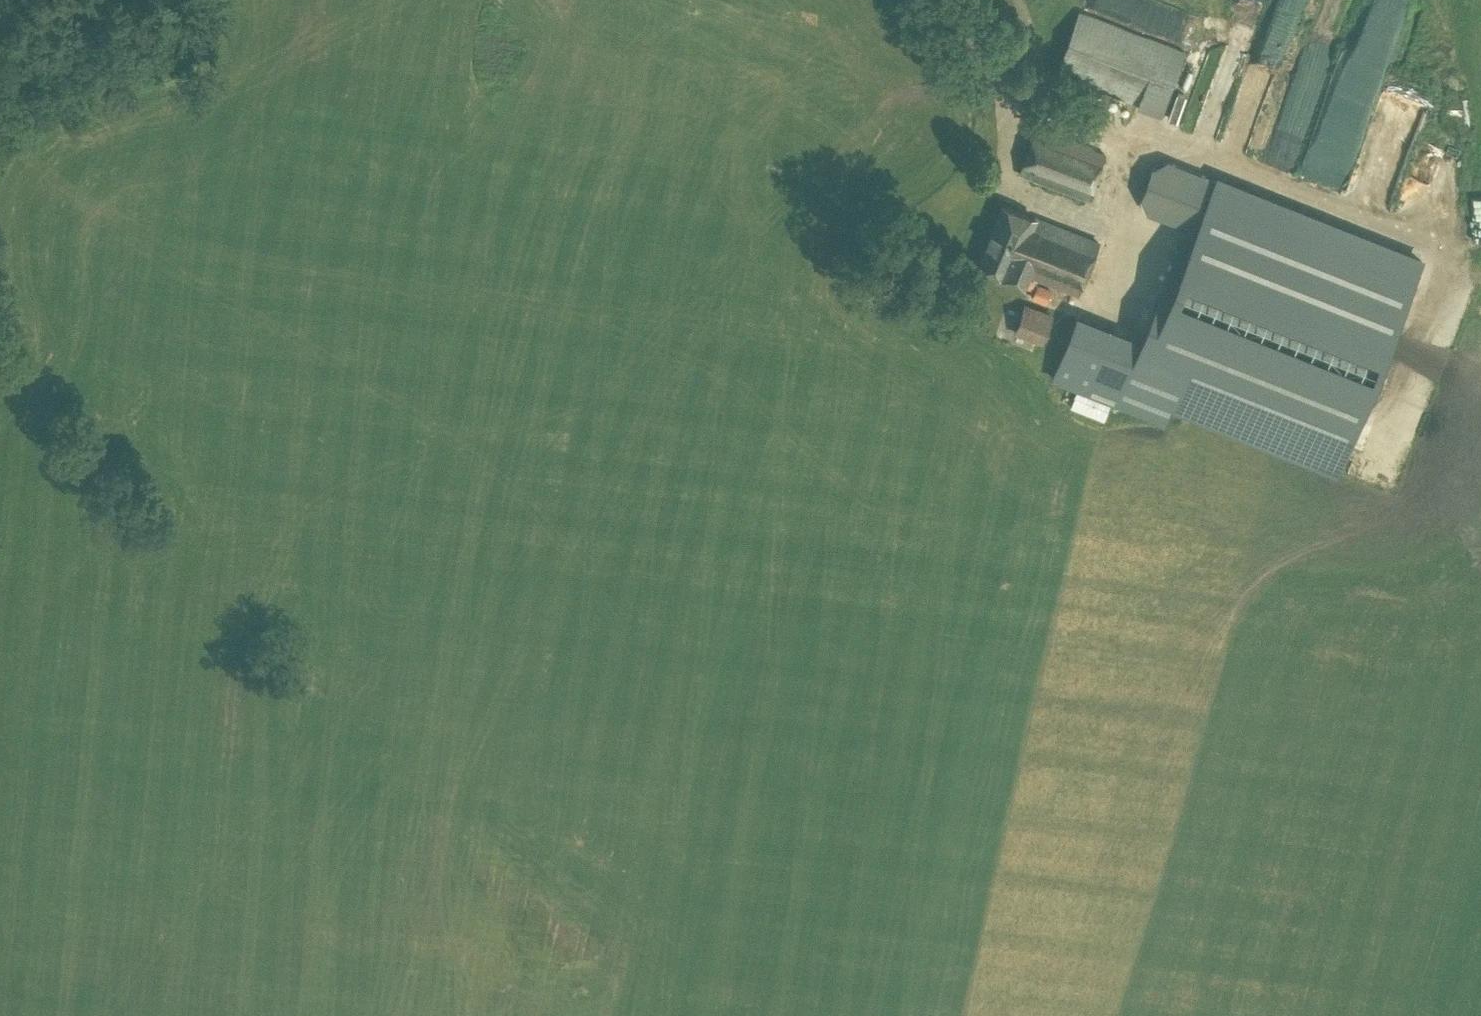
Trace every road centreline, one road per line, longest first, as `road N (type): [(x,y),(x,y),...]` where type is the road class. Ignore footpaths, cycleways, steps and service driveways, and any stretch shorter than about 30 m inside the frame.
road 1 (track): [(953,0),(1000,79),(1010,187)]

